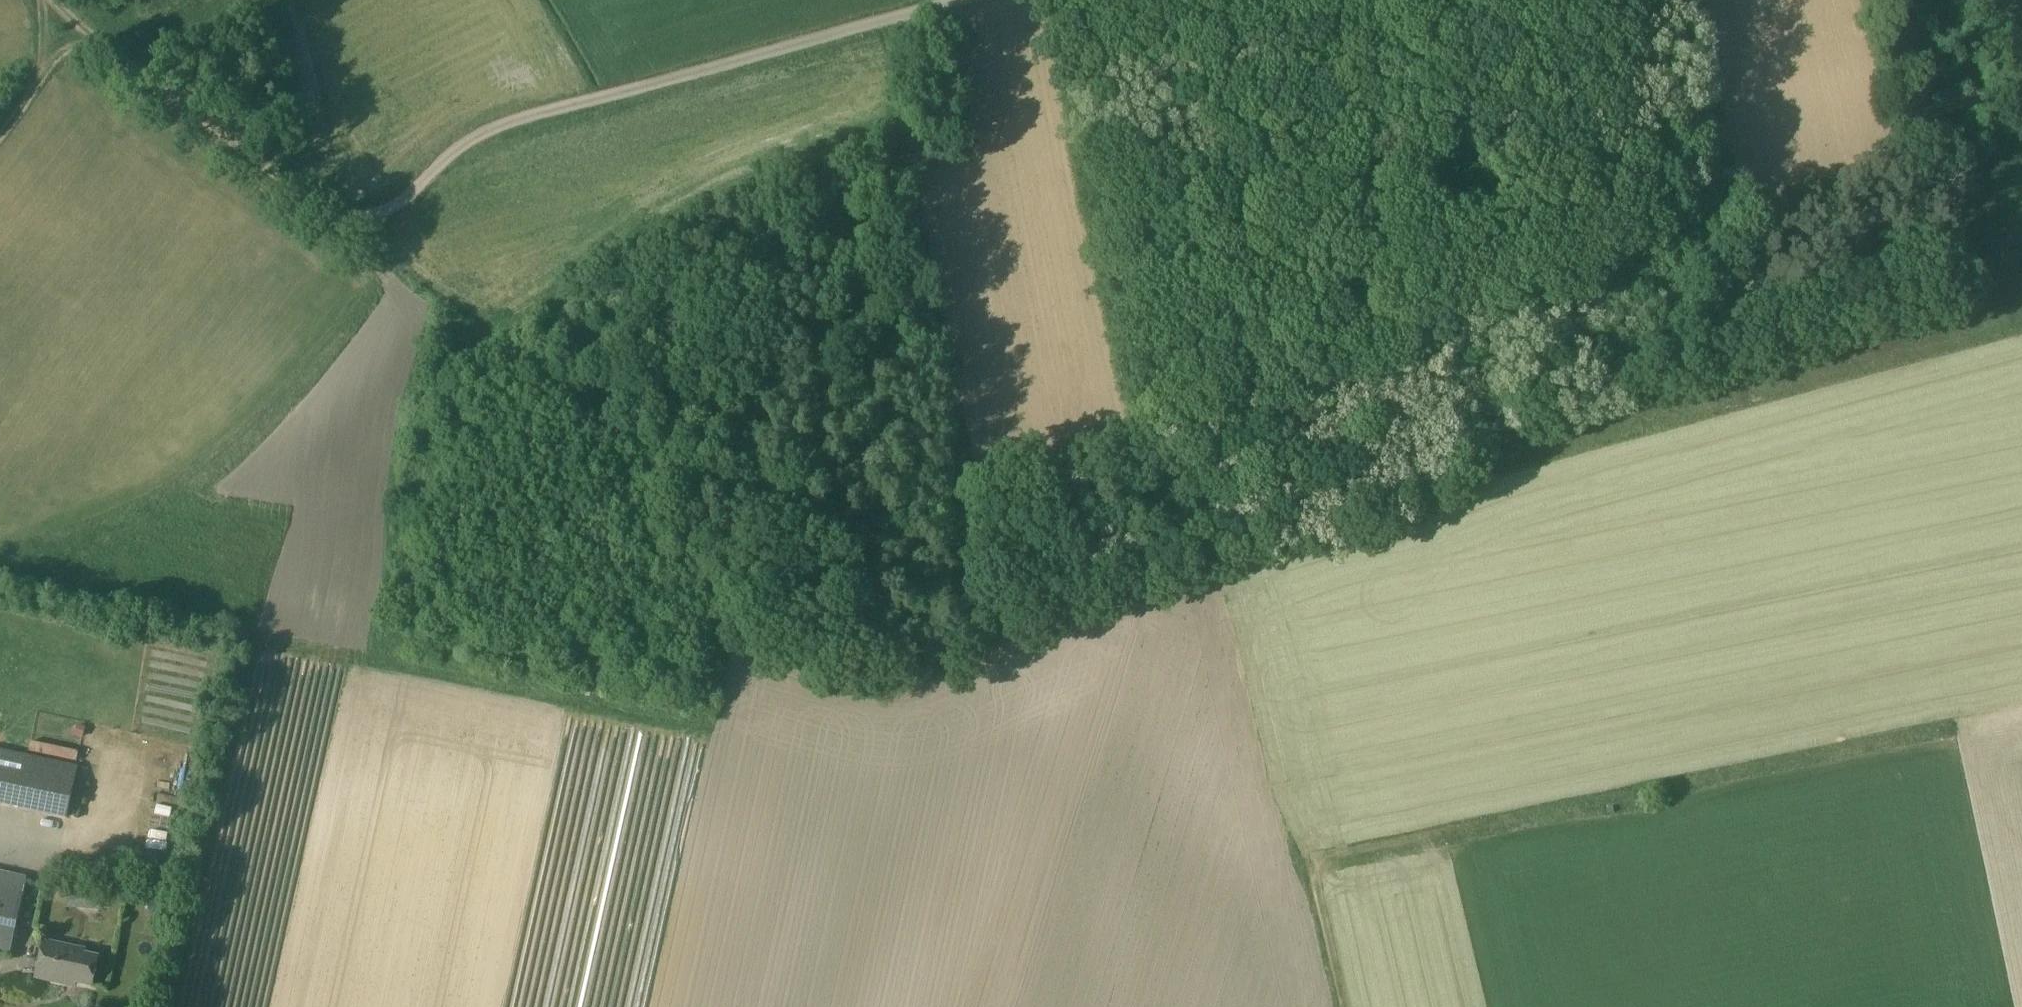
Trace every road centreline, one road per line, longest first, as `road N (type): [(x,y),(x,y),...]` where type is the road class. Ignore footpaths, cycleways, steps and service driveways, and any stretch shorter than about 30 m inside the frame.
road 1 (track): [(74,23),(103,53),(268,172),(343,214),(391,209),(480,126),(955,0)]

